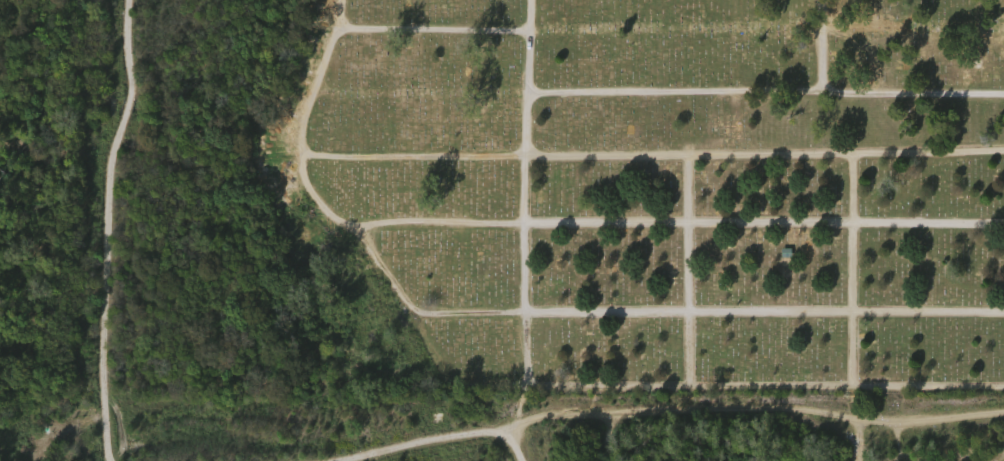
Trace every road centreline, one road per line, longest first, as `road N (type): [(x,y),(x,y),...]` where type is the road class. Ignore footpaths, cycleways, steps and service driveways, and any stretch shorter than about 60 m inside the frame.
road 1 (track): [(1003,396),(126,410)]
road 2 (track): [(126,0),(129,96),(109,172),(103,291),(110,460)]
road 3 (track): [(339,460),(395,447),(493,440),(540,415),(604,415)]
road 4 (track): [(689,401),(687,157)]

